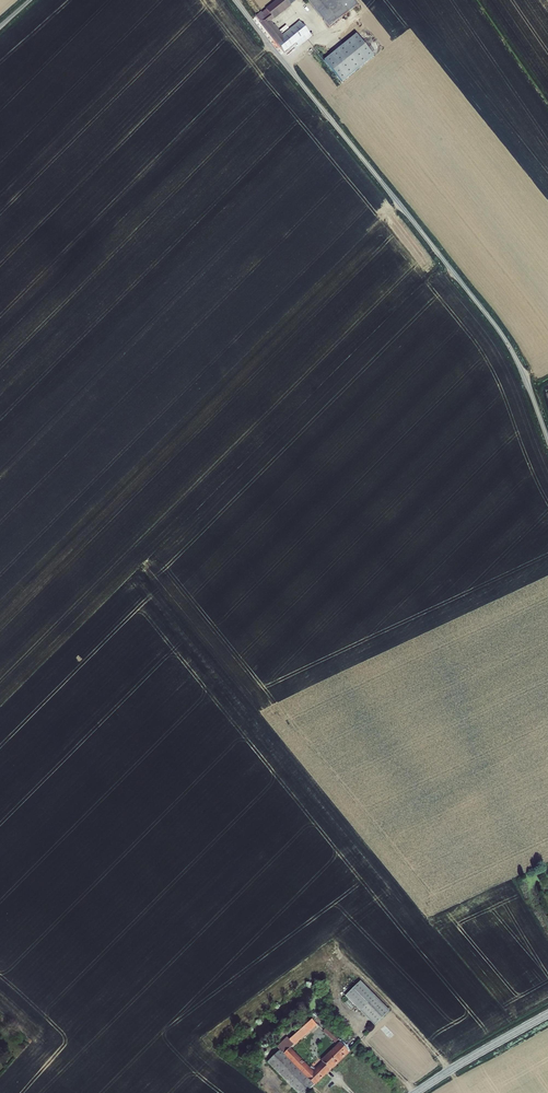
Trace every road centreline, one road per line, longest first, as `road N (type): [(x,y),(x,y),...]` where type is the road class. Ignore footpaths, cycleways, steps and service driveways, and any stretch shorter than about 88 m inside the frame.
road 1 (unclassified): [(235,0),(497,327),(547,438)]
road 2 (tertiary): [(547,1014),(418,1092)]

